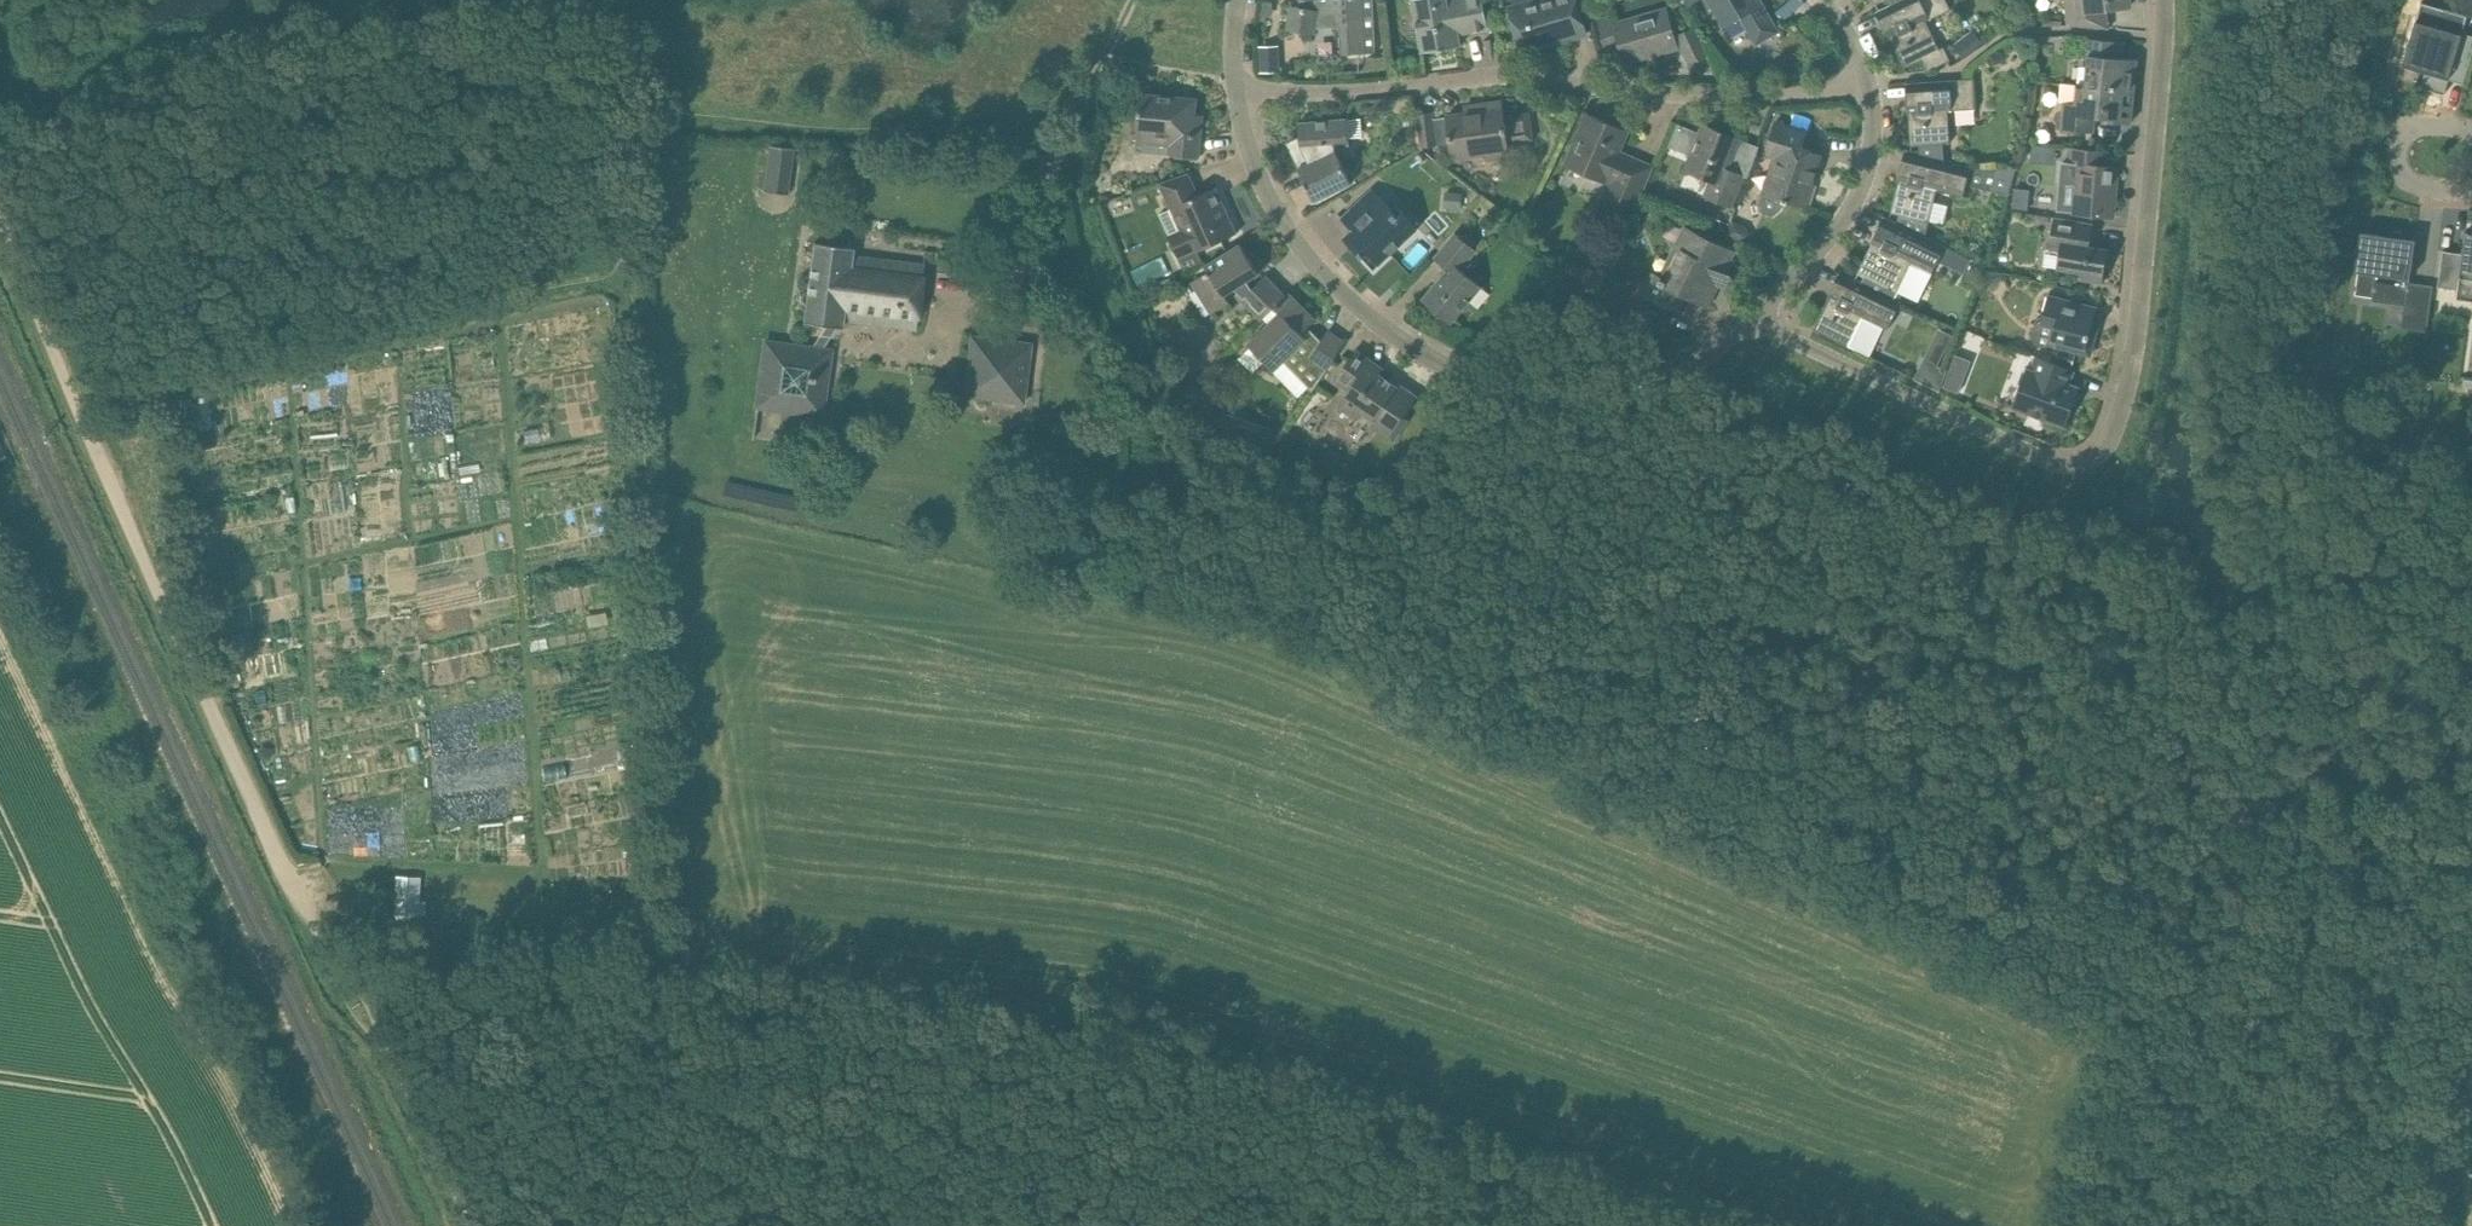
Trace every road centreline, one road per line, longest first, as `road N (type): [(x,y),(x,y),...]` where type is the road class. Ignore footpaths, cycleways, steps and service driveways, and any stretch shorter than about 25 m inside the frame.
road 1 (track): [(460,1225),(59,372),(0,228)]
road 2 (residential): [(1756,319),(2030,446),(2071,447),(2125,394),(2153,152),(2160,0)]
road 3 (residential): [(1244,90),(1257,165),(1291,233),(1399,334),(1498,392),(1581,386),(1710,348),(1756,319)]
road 4 (residential): [(1244,90),(1387,91),(1515,75),(1681,92),(1868,89)]
road 5 (residential): [(1756,319),(1819,262),(1872,176),(1868,89)]
road 6 (track): [(704,1225),(773,967)]
road 7 (track): [(1137,0),(1076,123),(1041,174)]
road 8 (residential): [(2471,135),(2418,129),(2395,152),(2399,167),(2424,185),(2471,188)]

